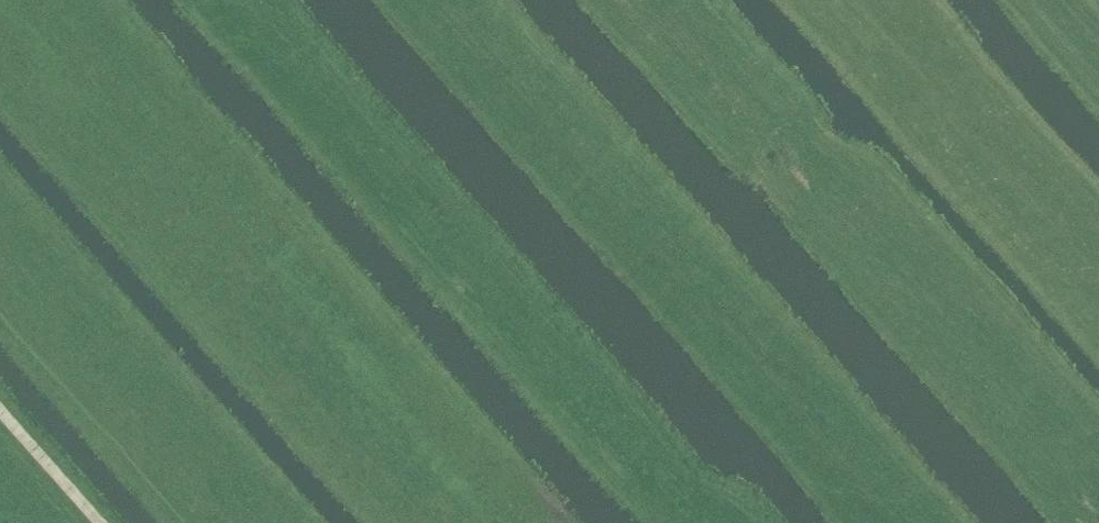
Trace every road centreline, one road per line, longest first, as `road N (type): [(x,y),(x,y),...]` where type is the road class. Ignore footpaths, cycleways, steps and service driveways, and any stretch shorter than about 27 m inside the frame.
road 1 (track): [(432,0),(937,522)]
road 2 (track): [(0,399),(111,522)]
road 3 (track): [(1098,93),(1016,0)]

